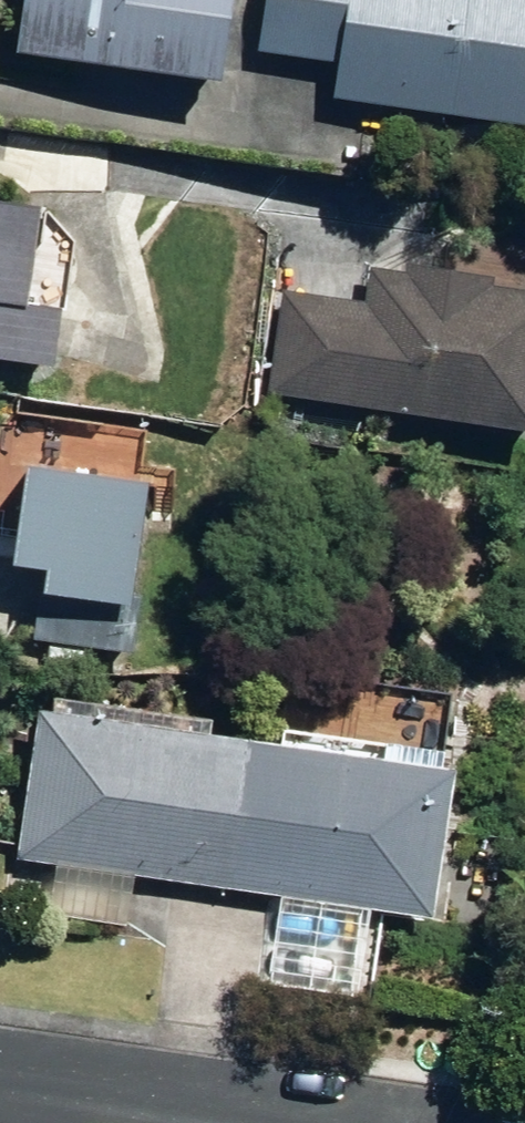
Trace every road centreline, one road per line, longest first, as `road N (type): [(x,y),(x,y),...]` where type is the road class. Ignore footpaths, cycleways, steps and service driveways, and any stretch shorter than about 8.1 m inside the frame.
road 1 (residential): [(0,1090),(243,1122)]

